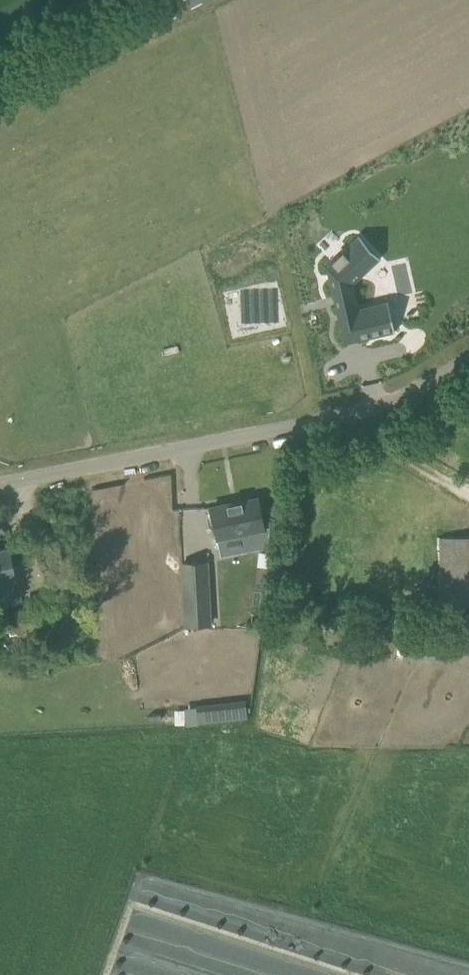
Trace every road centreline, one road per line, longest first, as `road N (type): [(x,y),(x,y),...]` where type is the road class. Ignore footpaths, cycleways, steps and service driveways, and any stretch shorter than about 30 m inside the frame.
road 1 (unclassified): [(0,484),(404,402),(468,367)]
road 2 (secondary): [(0,98),(185,0)]

